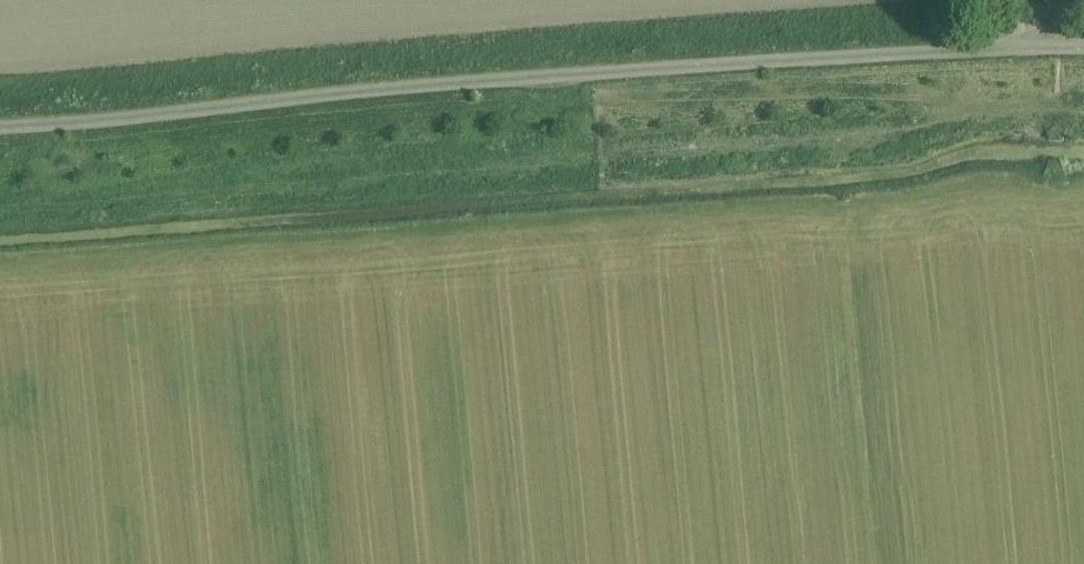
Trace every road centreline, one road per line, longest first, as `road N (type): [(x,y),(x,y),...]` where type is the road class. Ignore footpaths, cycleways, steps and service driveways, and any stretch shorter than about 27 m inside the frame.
road 1 (unclassified): [(0,124),(409,87),(1083,48)]

